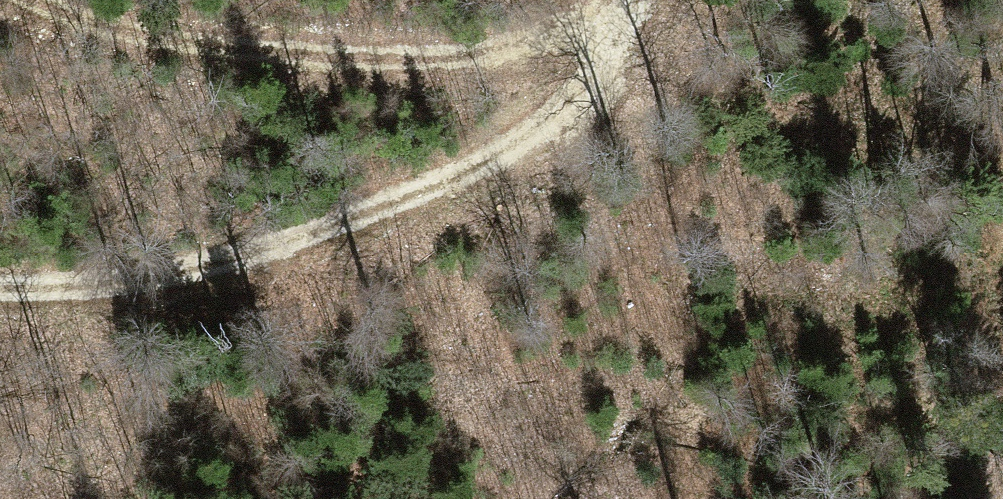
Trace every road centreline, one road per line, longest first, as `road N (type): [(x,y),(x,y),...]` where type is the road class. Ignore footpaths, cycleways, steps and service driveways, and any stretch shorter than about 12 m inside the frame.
road 1 (track): [(0,284),(176,279),(273,253),(462,178),(541,132),(590,91),(626,55),(650,0)]
road 2 (track): [(624,0),(584,27),(508,50),(282,57),(149,44),(33,0)]

